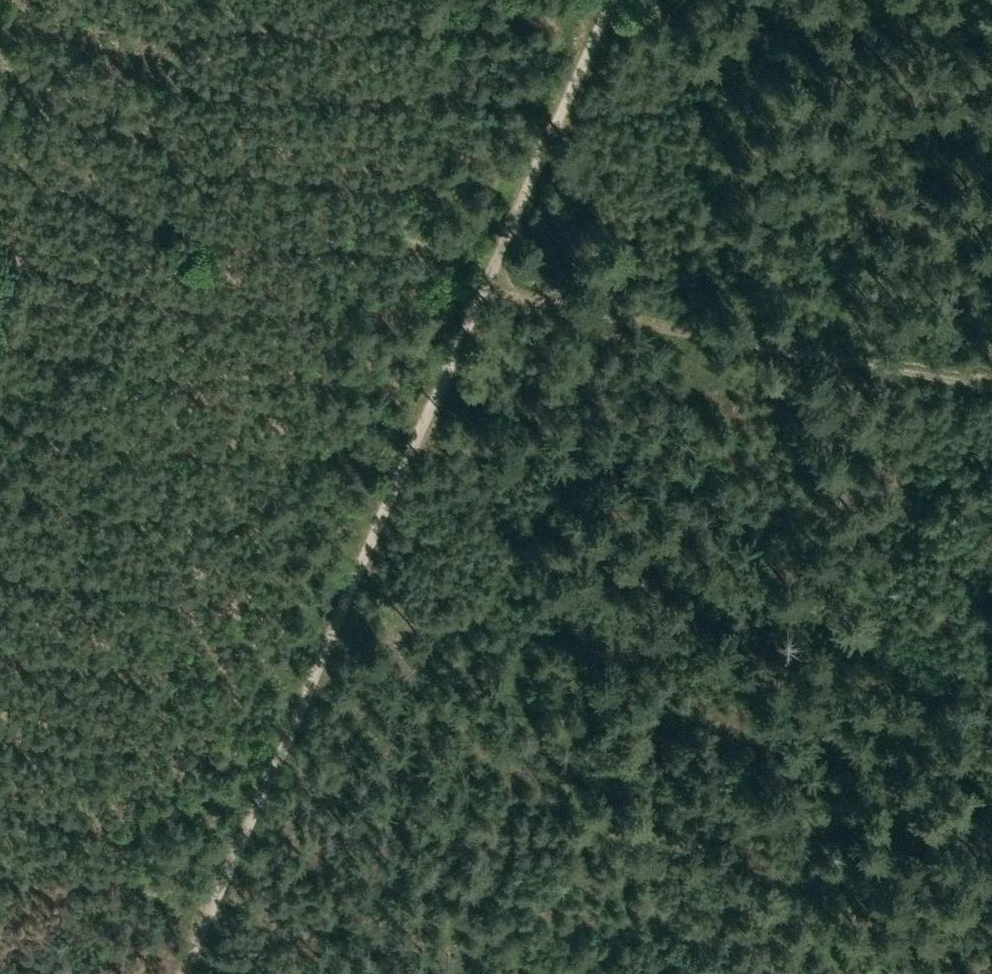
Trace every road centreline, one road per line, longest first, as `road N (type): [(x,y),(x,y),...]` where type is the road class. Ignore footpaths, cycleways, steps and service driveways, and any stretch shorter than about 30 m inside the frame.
road 1 (track): [(618,0),(185,973)]

